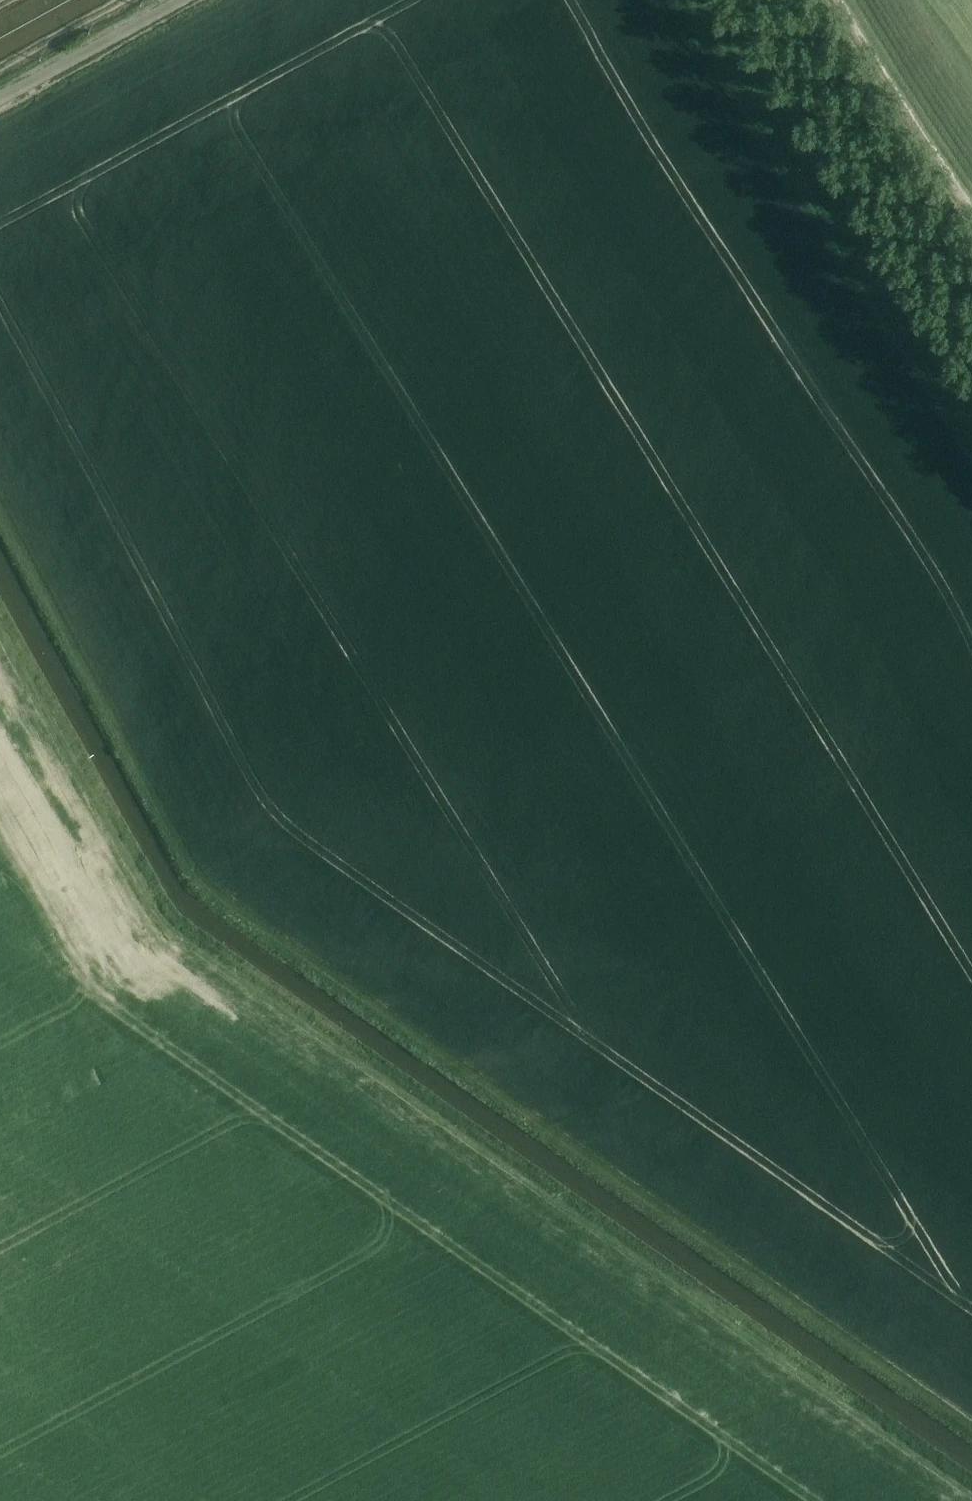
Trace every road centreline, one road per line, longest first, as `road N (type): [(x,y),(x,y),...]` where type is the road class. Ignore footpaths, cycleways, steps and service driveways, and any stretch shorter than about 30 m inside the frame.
road 1 (track): [(971,212),(840,0)]
road 2 (unclassified): [(182,0),(0,98)]

